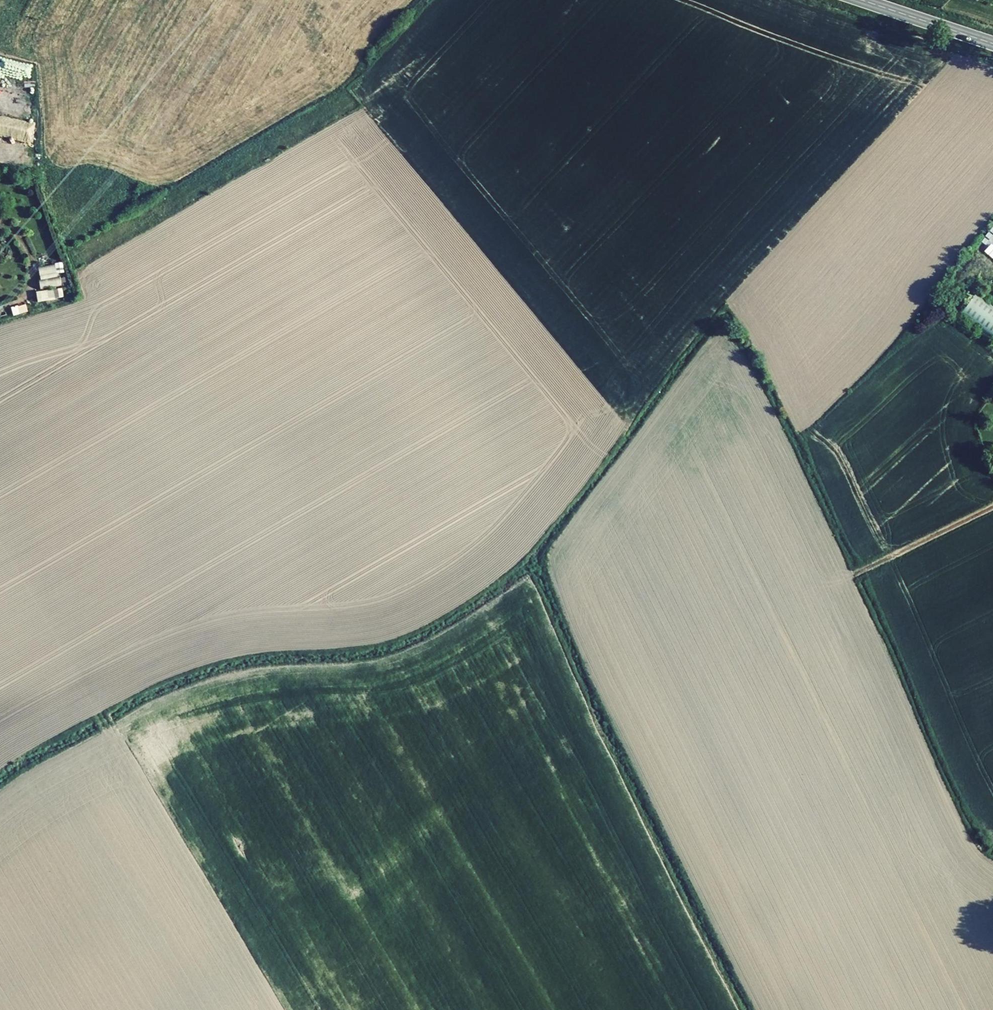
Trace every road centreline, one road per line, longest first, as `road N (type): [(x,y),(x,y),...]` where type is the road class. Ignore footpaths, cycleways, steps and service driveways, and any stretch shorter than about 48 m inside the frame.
road 1 (secondary): [(861,0),(992,44)]
road 2 (track): [(884,559),(992,507)]

